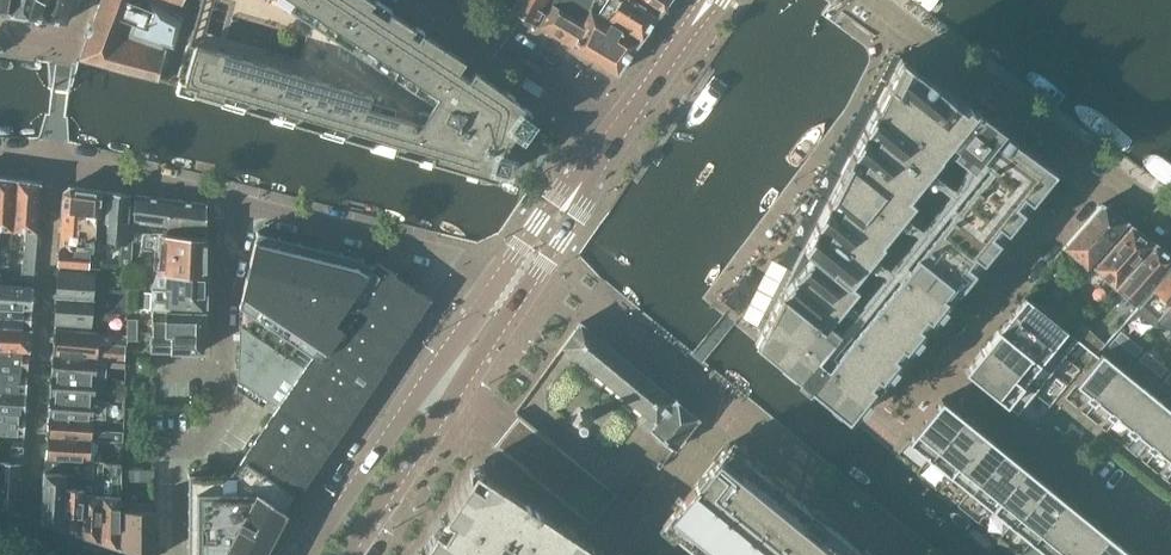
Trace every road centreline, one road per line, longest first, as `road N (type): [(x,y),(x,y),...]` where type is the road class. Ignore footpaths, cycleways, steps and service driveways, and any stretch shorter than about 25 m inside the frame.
road 1 (residential): [(29,528),(54,157)]
road 2 (tertiary): [(328,554),(510,284)]
road 3 (residential): [(932,361),(1165,554)]
road 4 (residential): [(226,198),(448,254),(510,284)]
road 5 (residential): [(1093,166),(867,0)]
road 6 (residential): [(1093,166),(932,361)]
road 7 (residential): [(621,126),(430,0)]
road 8 (tertiary): [(510,284),(621,126)]
road 9 (residential): [(54,157),(226,198)]
road 10 (residential): [(220,358),(226,198)]
road 11 (tertiary): [(621,126),(711,0)]

